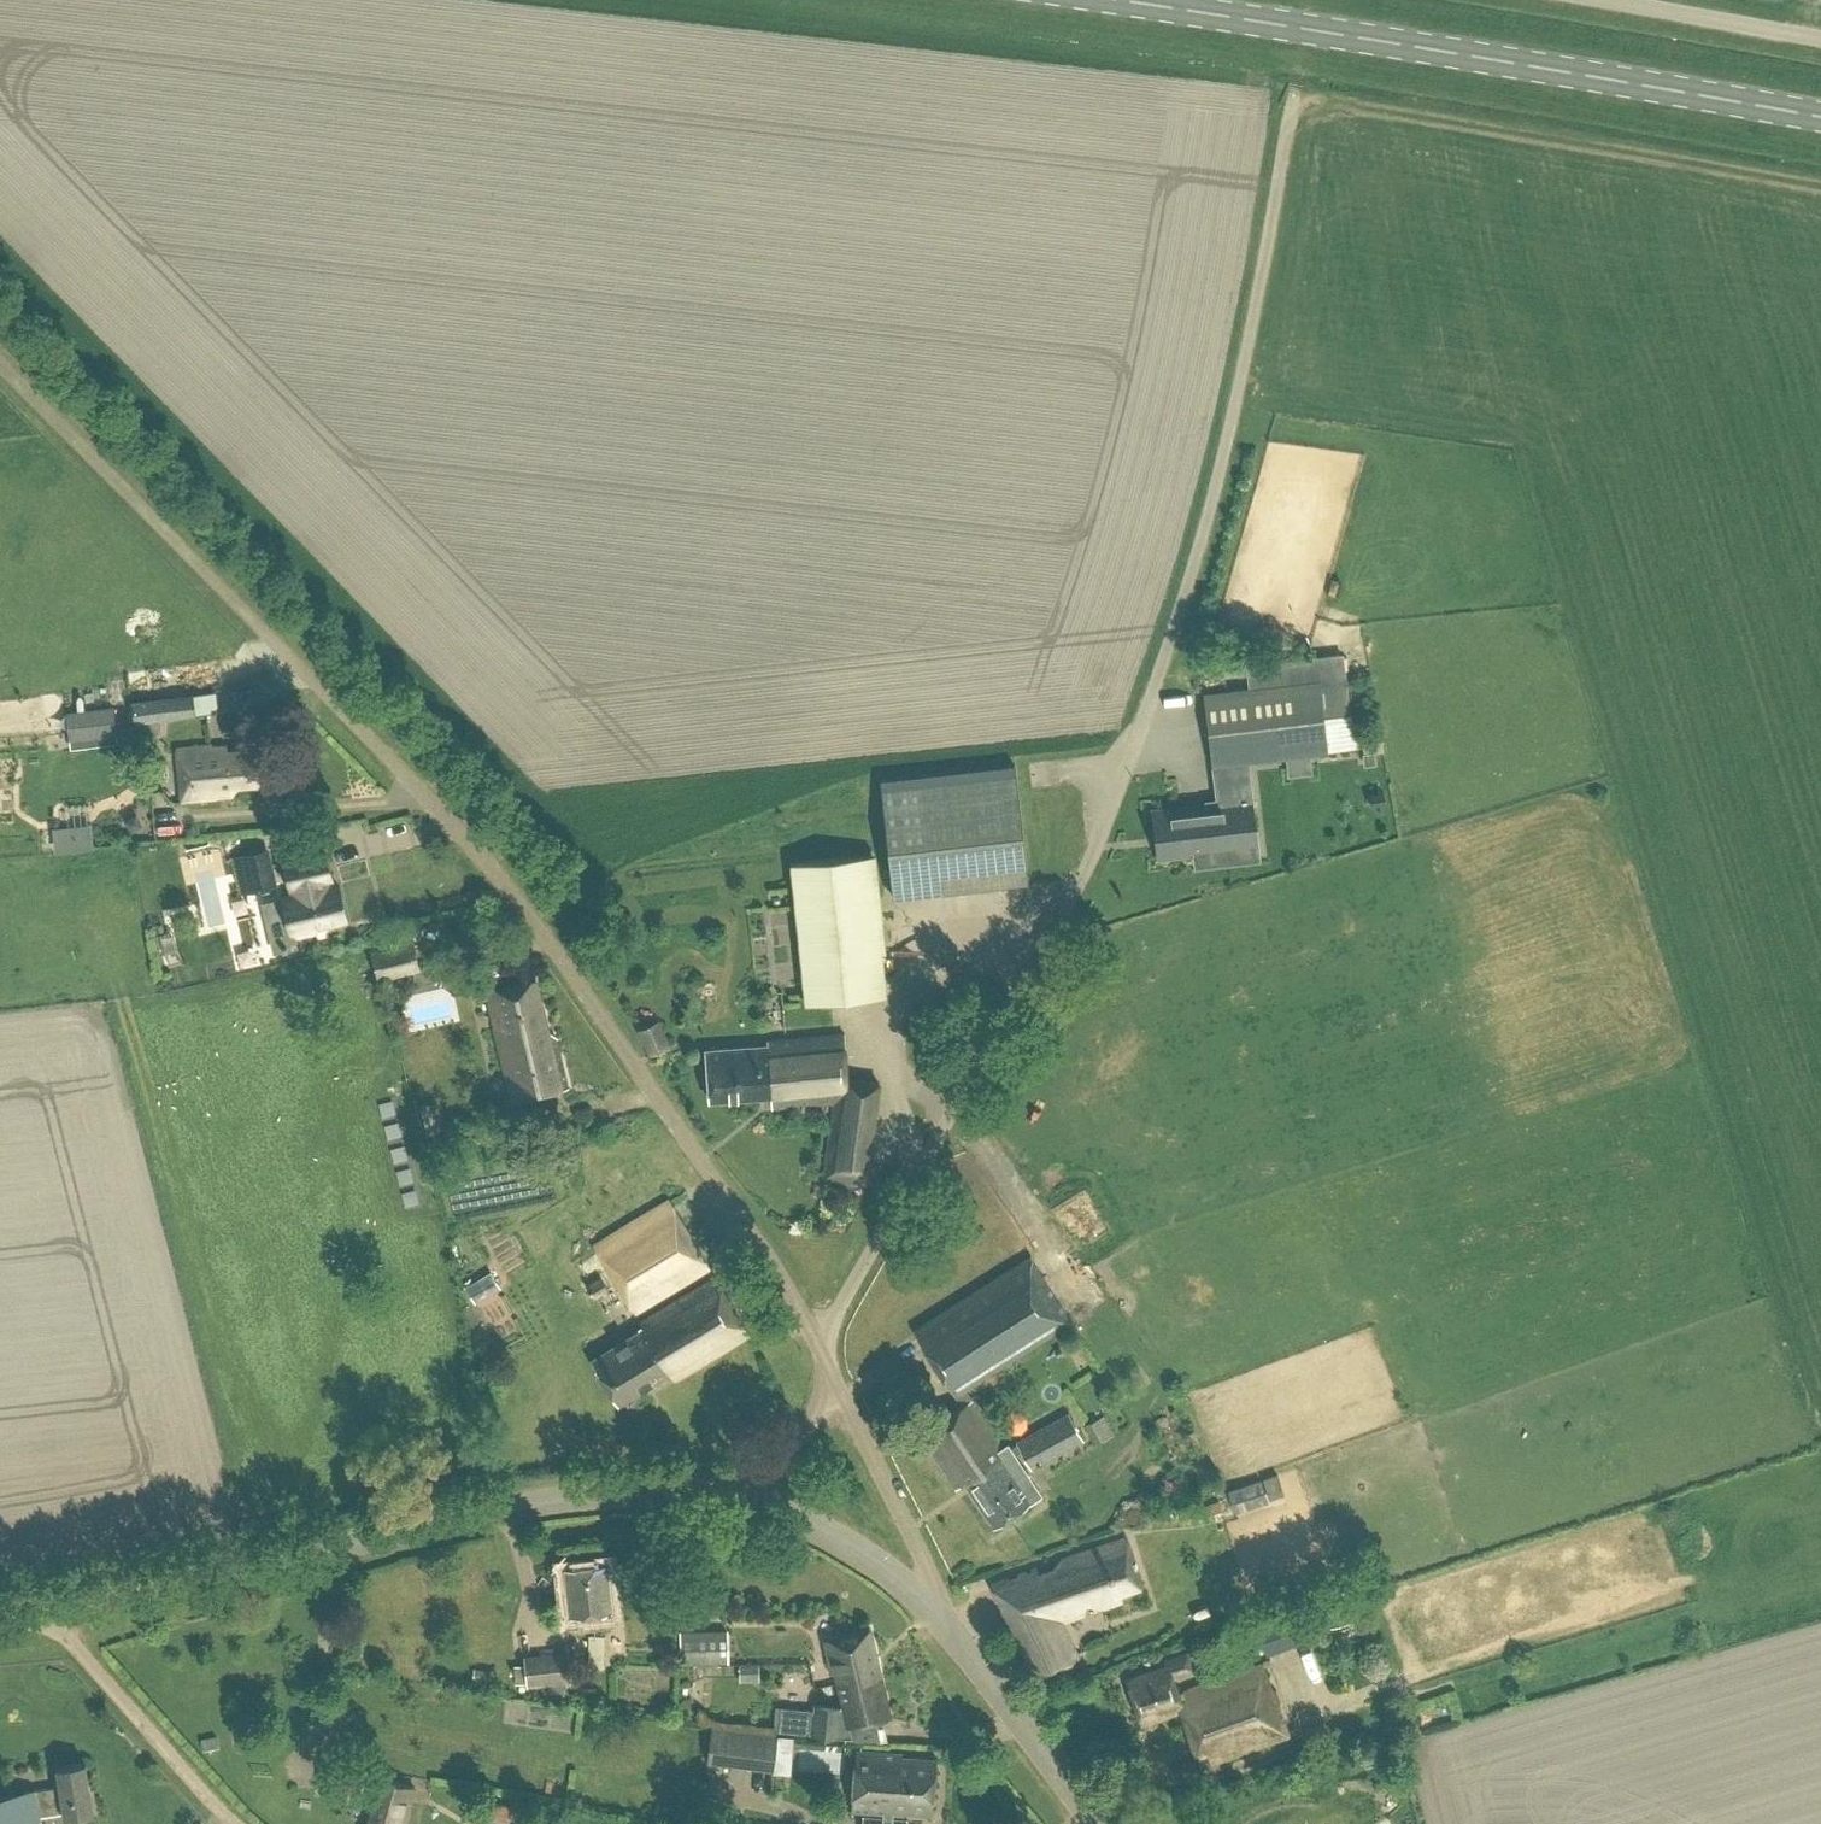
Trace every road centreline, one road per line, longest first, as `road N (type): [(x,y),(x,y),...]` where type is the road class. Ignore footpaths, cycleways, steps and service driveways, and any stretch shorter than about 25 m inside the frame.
road 1 (residential): [(825,1358),(834,1313),(1078,887),(1133,748),(1220,470),(1258,308),(1294,90)]
road 2 (residential): [(825,1358),(767,1253),(491,868),(0,365)]
road 3 (primary): [(1820,117),(1126,0)]
road 4 (tertiary): [(58,1608),(581,1496),(662,1488),(723,1496)]
road 5 (track): [(1294,90),(1820,183)]
road 6 (tertiary): [(924,1599),(1101,1823)]
road 7 (residential): [(237,1823),(118,1695),(63,1628),(58,1608)]
road 8 (residential): [(924,1599),(926,1562),(825,1358)]
road 9 (tertiary): [(723,1496),(854,1545),(924,1599)]
road 10 (unclassified): [(1610,0),(1820,40)]
road 11 (residential): [(723,1496),(737,1477),(796,1441),(817,1407),(825,1358)]

